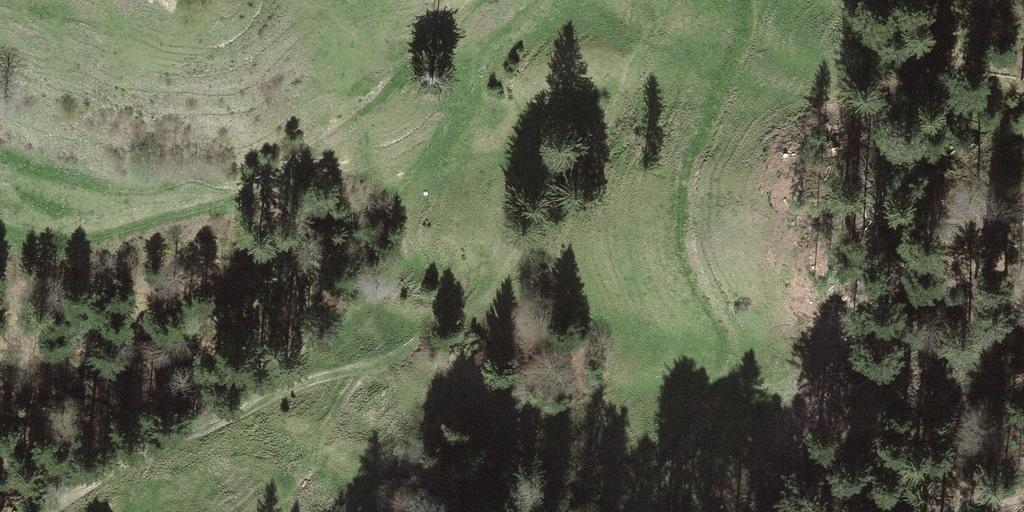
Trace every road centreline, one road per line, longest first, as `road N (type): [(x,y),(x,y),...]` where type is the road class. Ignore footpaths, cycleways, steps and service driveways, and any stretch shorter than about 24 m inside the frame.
road 1 (track): [(670,0),(618,106),(501,281),(461,318),(395,352),(255,398),(48,511)]
road 2 (track): [(0,227),(77,243),(228,199),(311,154),(388,93),(482,0)]
road 3 (track): [(643,489),(722,380),(724,340),(687,259),(684,188),(741,47),(745,0)]

